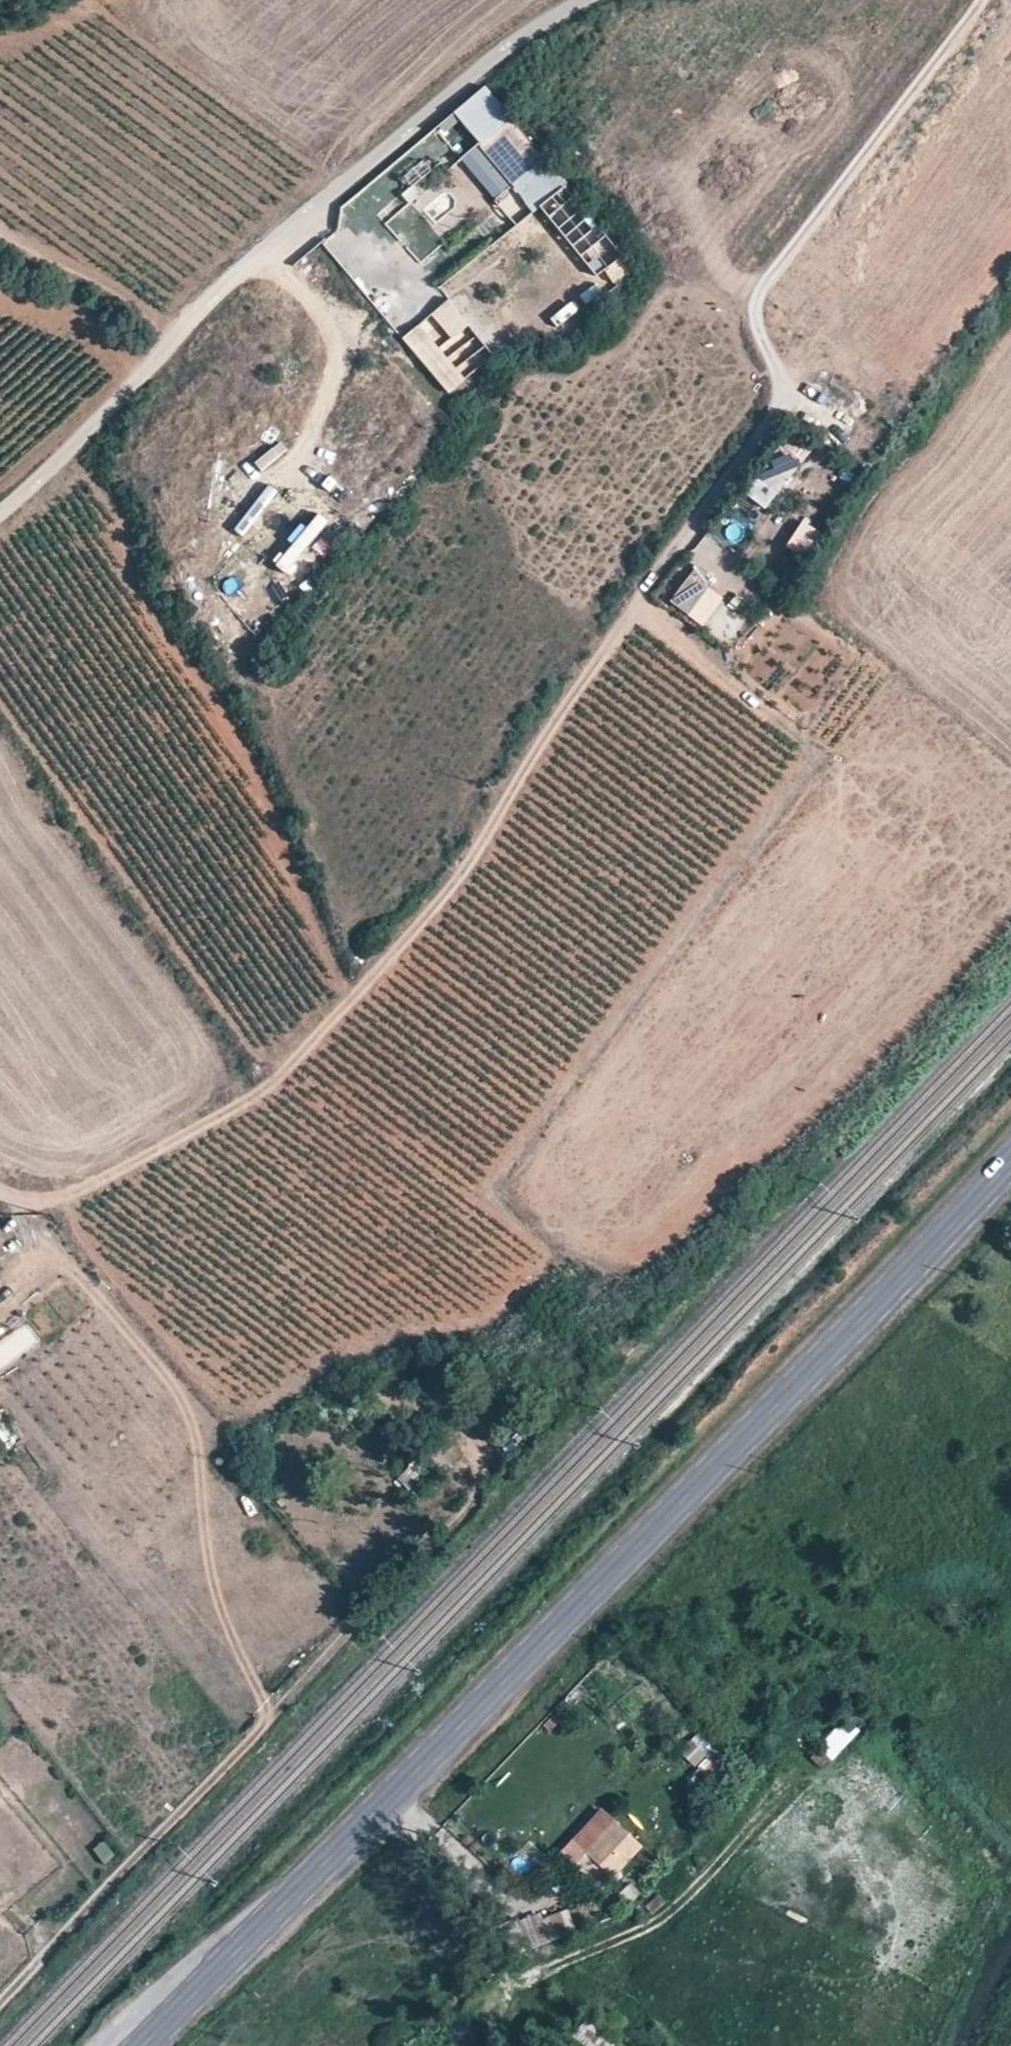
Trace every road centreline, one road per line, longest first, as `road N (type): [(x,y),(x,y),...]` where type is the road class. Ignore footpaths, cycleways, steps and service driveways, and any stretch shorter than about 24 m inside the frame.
road 1 (track): [(0,1193),(41,1206),(68,1198),(253,1098),(485,853),(790,390),(758,295),(983,0)]
road 2 (tertiary): [(142,2045),(1010,1163)]
road 3 (unclassified): [(585,0),(503,51),(260,255),(0,515)]
road 4 (track): [(0,234),(180,333)]

